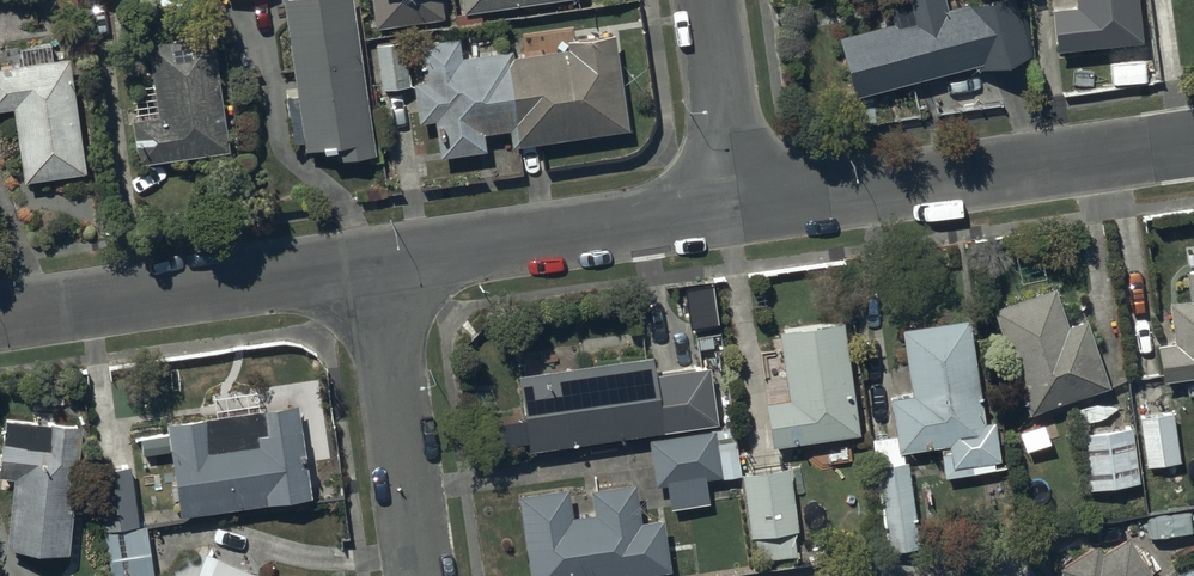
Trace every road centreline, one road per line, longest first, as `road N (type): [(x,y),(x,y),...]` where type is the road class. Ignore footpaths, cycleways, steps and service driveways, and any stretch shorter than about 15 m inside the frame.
road 1 (residential): [(1193,144),(741,209)]
road 2 (residential): [(379,263),(0,319)]
road 3 (residential): [(741,209),(379,263)]
road 4 (residential): [(379,263),(421,575)]
road 5 (residential): [(741,209),(710,0)]

